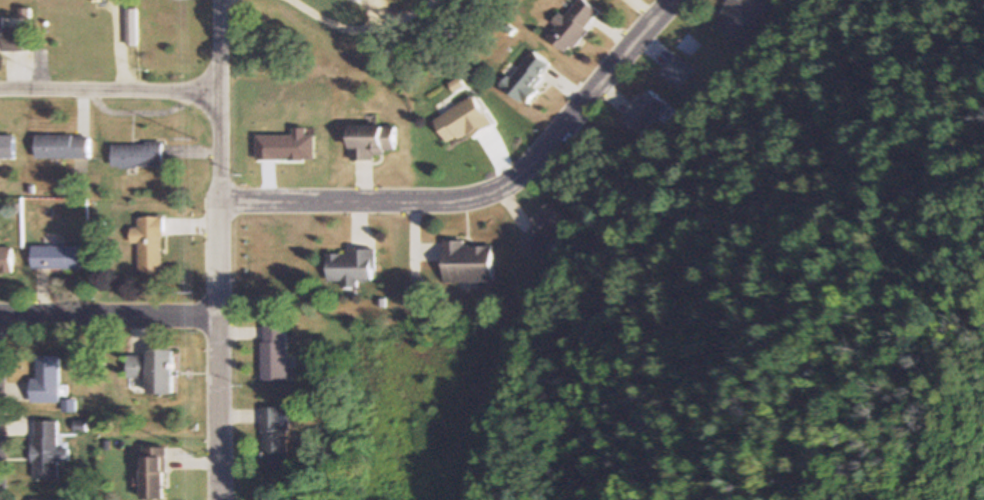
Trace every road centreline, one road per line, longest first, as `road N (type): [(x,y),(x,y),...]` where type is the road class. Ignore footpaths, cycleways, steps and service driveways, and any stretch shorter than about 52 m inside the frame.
road 1 (residential): [(219,201),(470,199),(495,191),(533,163),(671,0)]
road 2 (tertiary): [(220,499),(223,0)]
road 3 (residential): [(223,93),(0,90)]
road 4 (tertiary): [(219,317),(0,317)]

